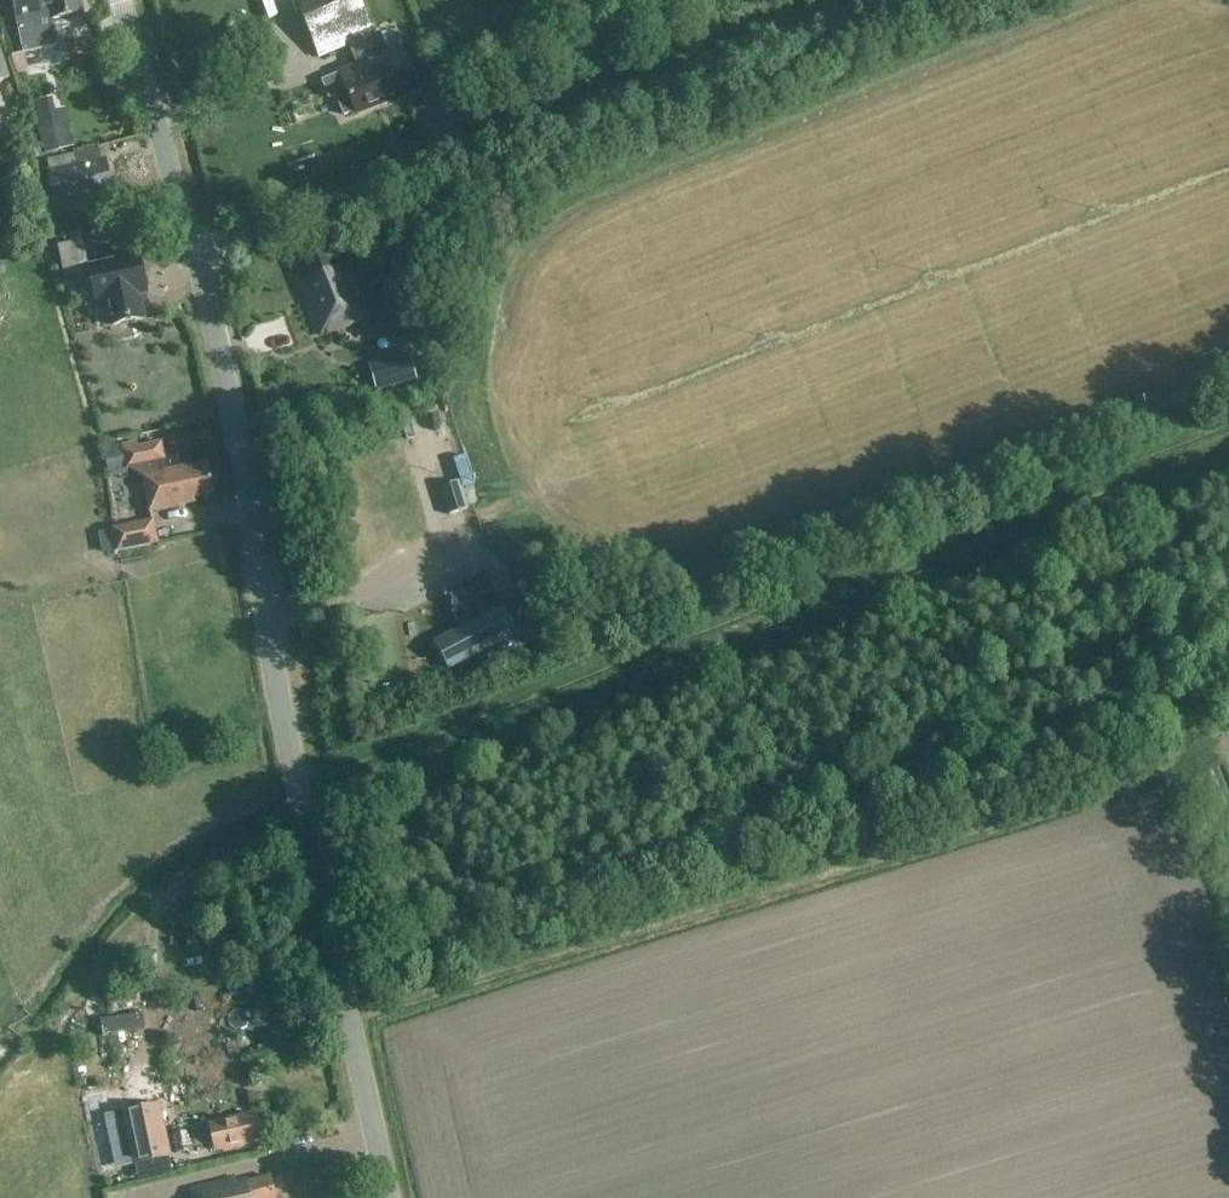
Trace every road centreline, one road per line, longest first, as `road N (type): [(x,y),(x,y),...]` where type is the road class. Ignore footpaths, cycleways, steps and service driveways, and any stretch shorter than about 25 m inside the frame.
road 1 (tertiary): [(388,1197),(283,720),(223,366),(194,257)]
road 2 (track): [(341,819),(1228,466)]
road 3 (track): [(350,766),(1228,432)]
road 4 (track): [(347,1016),(1228,741)]
road 5 (unclassified): [(194,257),(854,0)]
road 6 (track): [(1228,849),(1094,519)]
road 7 (tertiary): [(194,257),(120,0)]

